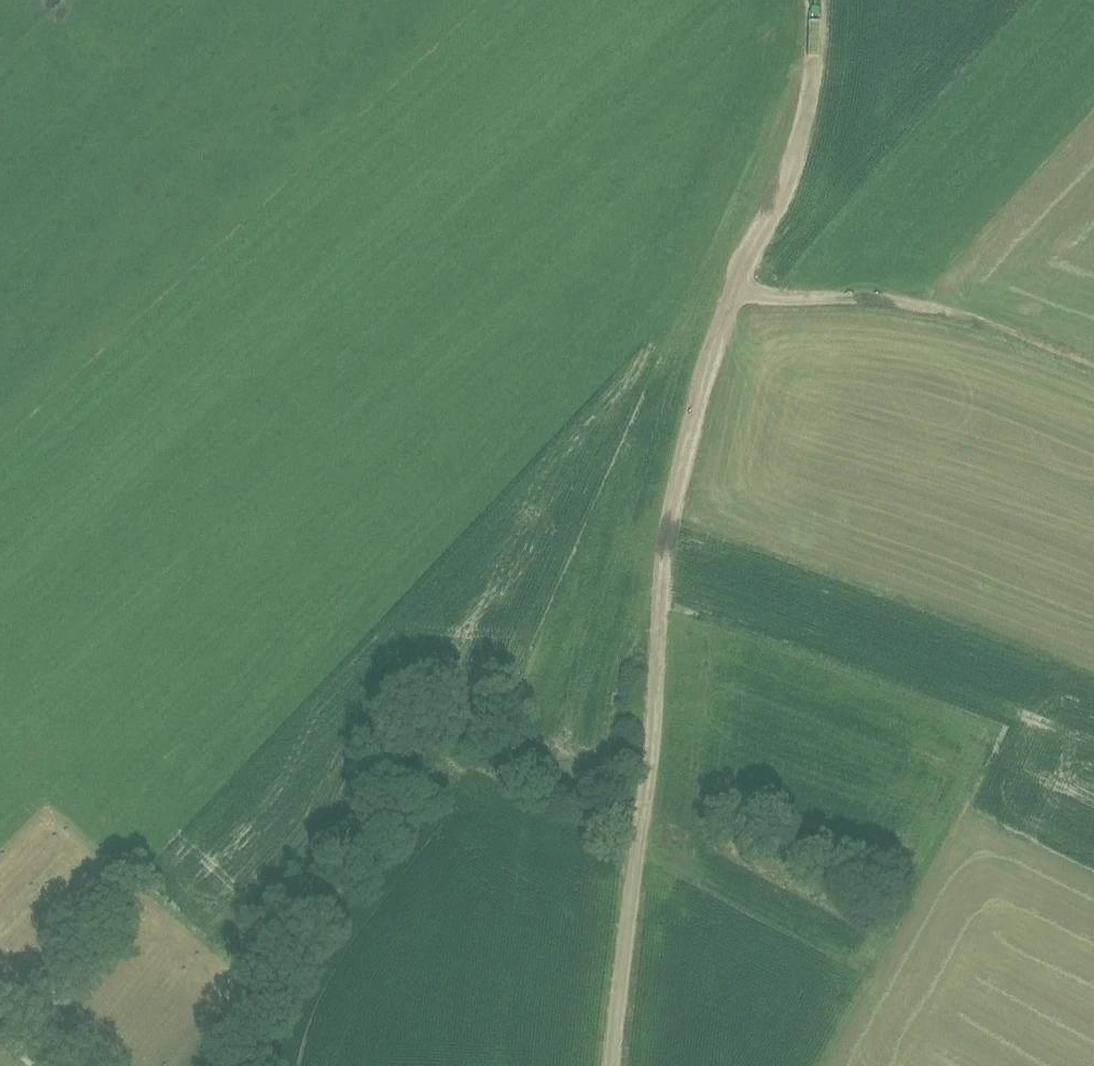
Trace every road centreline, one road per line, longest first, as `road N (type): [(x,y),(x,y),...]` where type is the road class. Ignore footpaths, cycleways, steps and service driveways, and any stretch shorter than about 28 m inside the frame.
road 1 (track): [(610,1065),(666,543),(732,296)]
road 2 (track): [(732,296),(854,296),(927,306),(1093,365)]
road 3 (track): [(732,296),(800,126),(813,0)]

